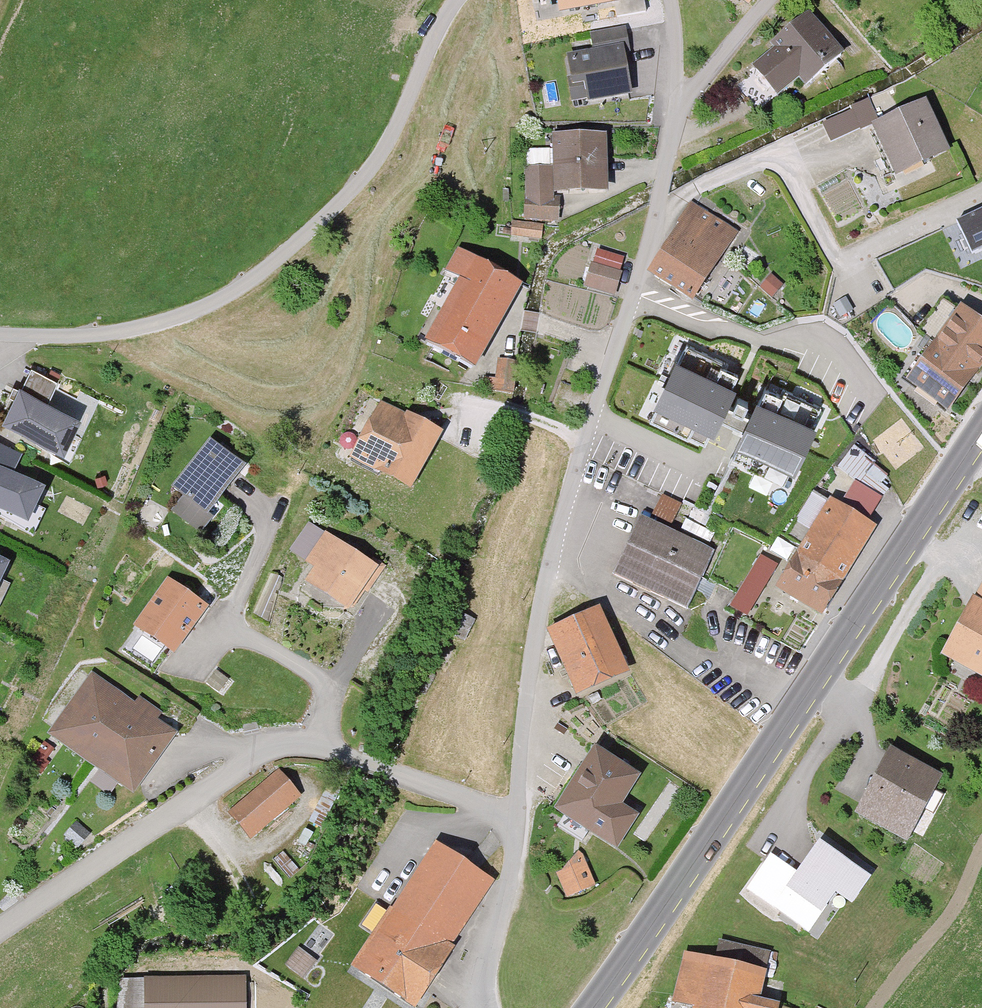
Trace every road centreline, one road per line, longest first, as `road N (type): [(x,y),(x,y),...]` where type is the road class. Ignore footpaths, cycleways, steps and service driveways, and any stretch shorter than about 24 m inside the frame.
road 1 (residential): [(515,814),(555,539),(631,304),(680,103)]
road 2 (secondary): [(981,431),(593,1007)]
road 3 (unclassified): [(461,0),(403,112),(312,233),(187,316),(103,334),(0,336)]
road 4 (residential): [(327,749),(275,755),(231,774),(0,928)]
road 5 (residential): [(268,530),(228,629),(315,677),(329,699),(327,749)]
road 6 (residential): [(515,814),(327,749)]
road 7 (residential): [(487,1007),(515,814)]
road 8 (residential): [(680,103),(769,0)]

